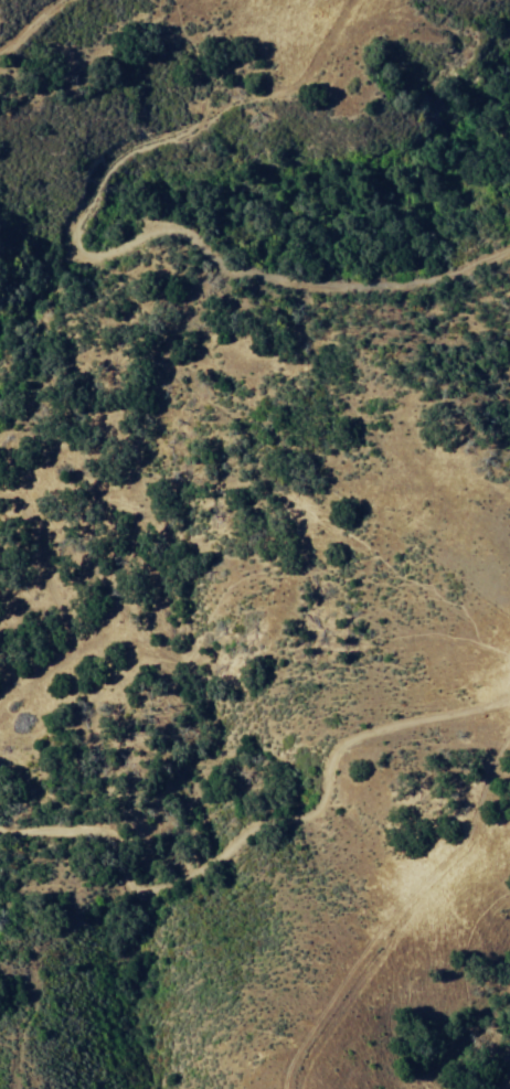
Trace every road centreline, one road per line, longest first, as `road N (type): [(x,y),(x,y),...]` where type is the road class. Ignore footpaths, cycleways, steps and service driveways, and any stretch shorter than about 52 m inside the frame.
road 1 (track): [(0,863),(114,904),(194,886),(323,792),(509,761)]
road 2 (track): [(406,0),(382,78),(300,172),(283,225),(323,271),(393,307),(469,301),(509,278)]
road 3 (track): [(0,97),(125,0)]

